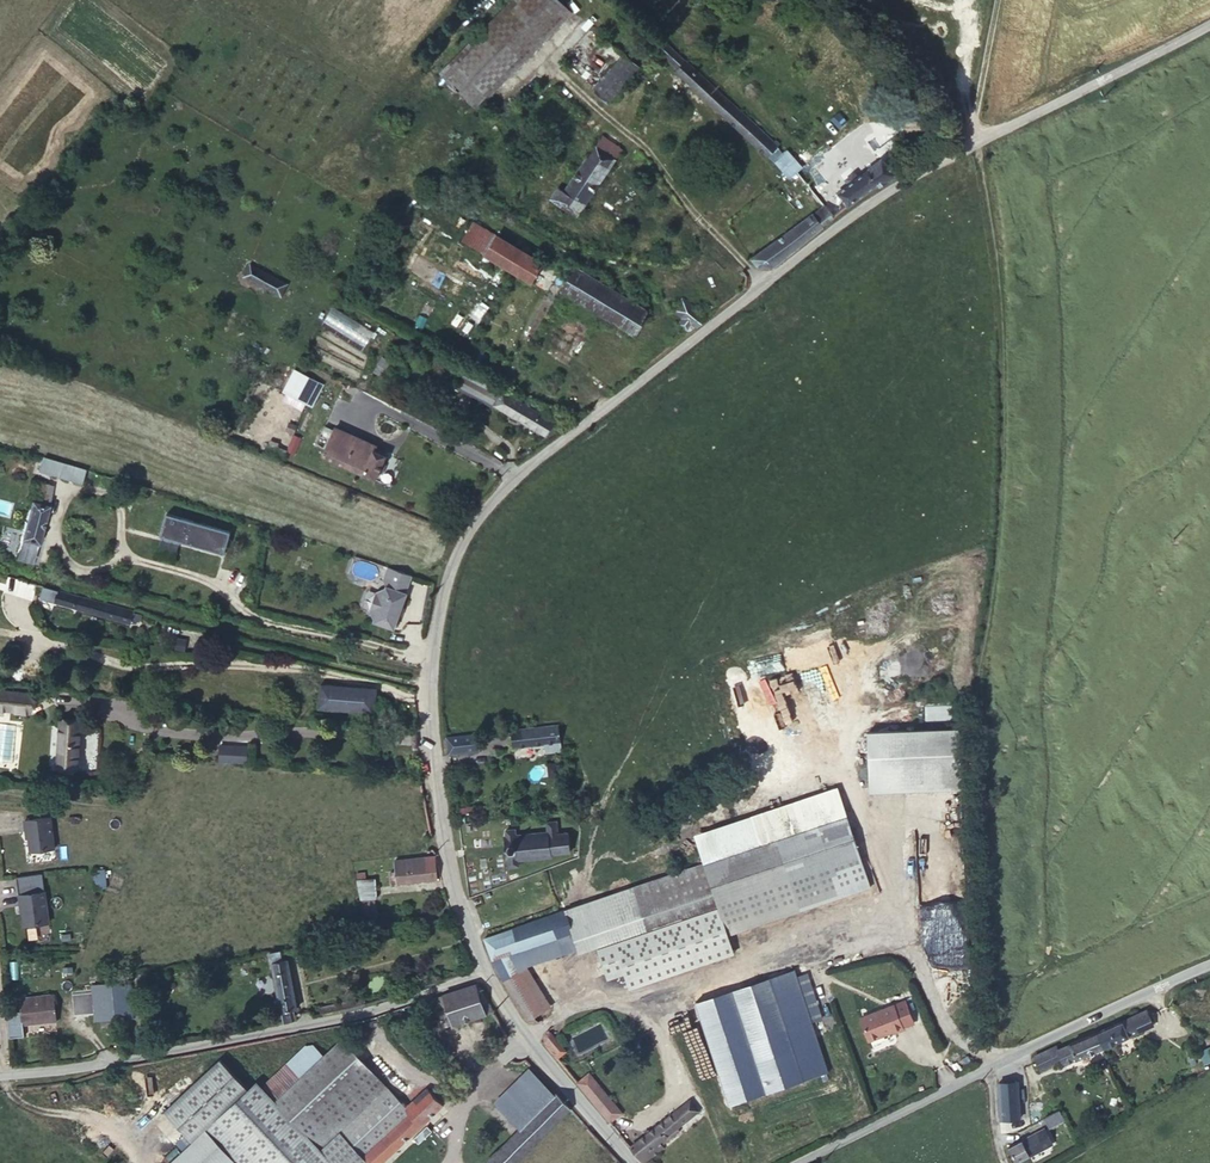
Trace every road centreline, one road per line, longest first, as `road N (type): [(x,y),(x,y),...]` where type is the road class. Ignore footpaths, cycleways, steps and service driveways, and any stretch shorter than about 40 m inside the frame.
road 1 (unclassified): [(484,972),(455,899),(424,699),(446,571),(469,524),(512,476),(905,175),(1209,24)]
road 2 (residential): [(484,972),(368,1010),(0,1078)]
road 3 (tertiary): [(794,1162),(1031,1043),(1209,965)]
road 4 (unclassified): [(632,1162),(484,972)]
road 5 (track): [(969,143),(998,0)]

